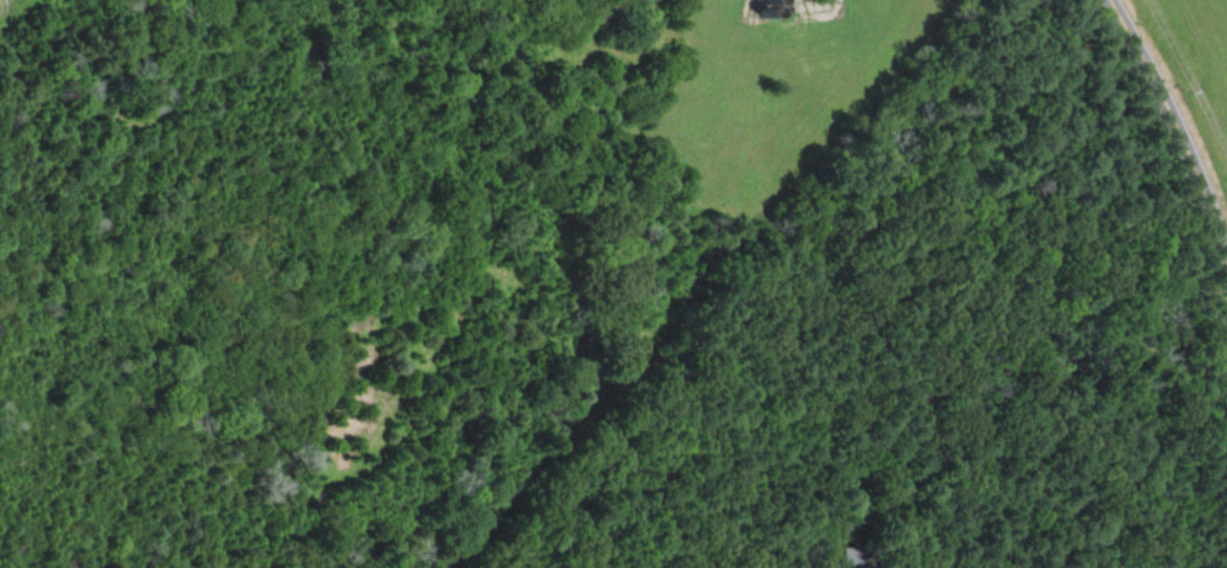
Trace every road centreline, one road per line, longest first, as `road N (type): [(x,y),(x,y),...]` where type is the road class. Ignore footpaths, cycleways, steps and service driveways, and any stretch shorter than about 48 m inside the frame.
road 1 (tertiary): [(1226,259),(1182,138),(1111,0)]

